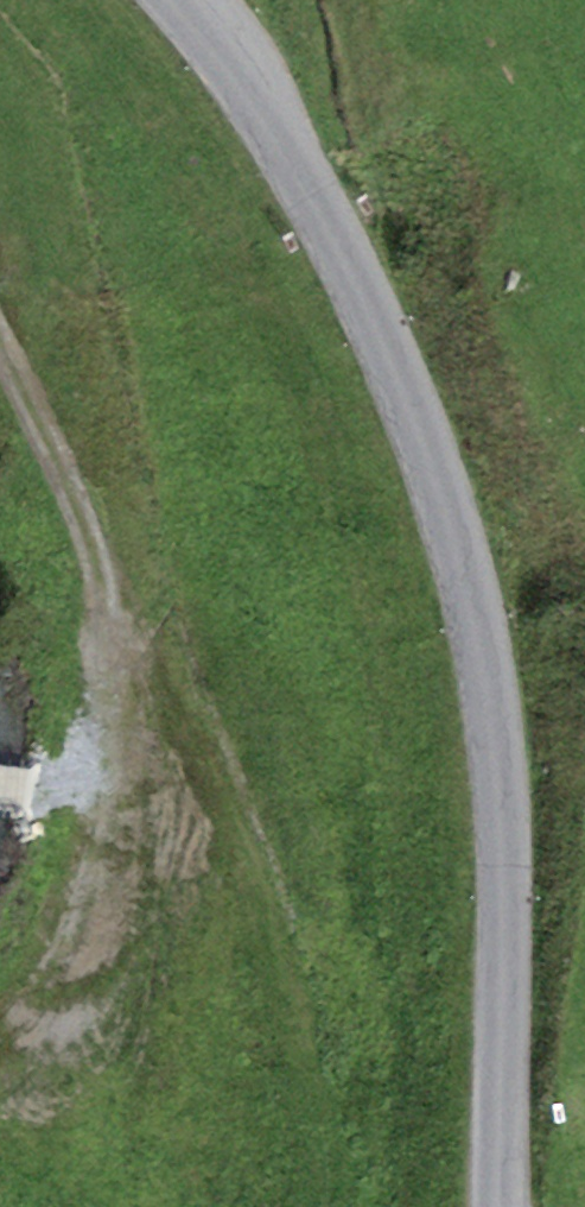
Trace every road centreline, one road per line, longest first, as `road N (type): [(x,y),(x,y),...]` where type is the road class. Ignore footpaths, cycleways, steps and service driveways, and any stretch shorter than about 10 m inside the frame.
road 1 (tertiary): [(183,0),(384,301),(481,644),(515,945),(500,1206)]
road 2 (track): [(0,365),(95,564),(117,642),(113,724),(98,769),(82,787),(0,787)]

